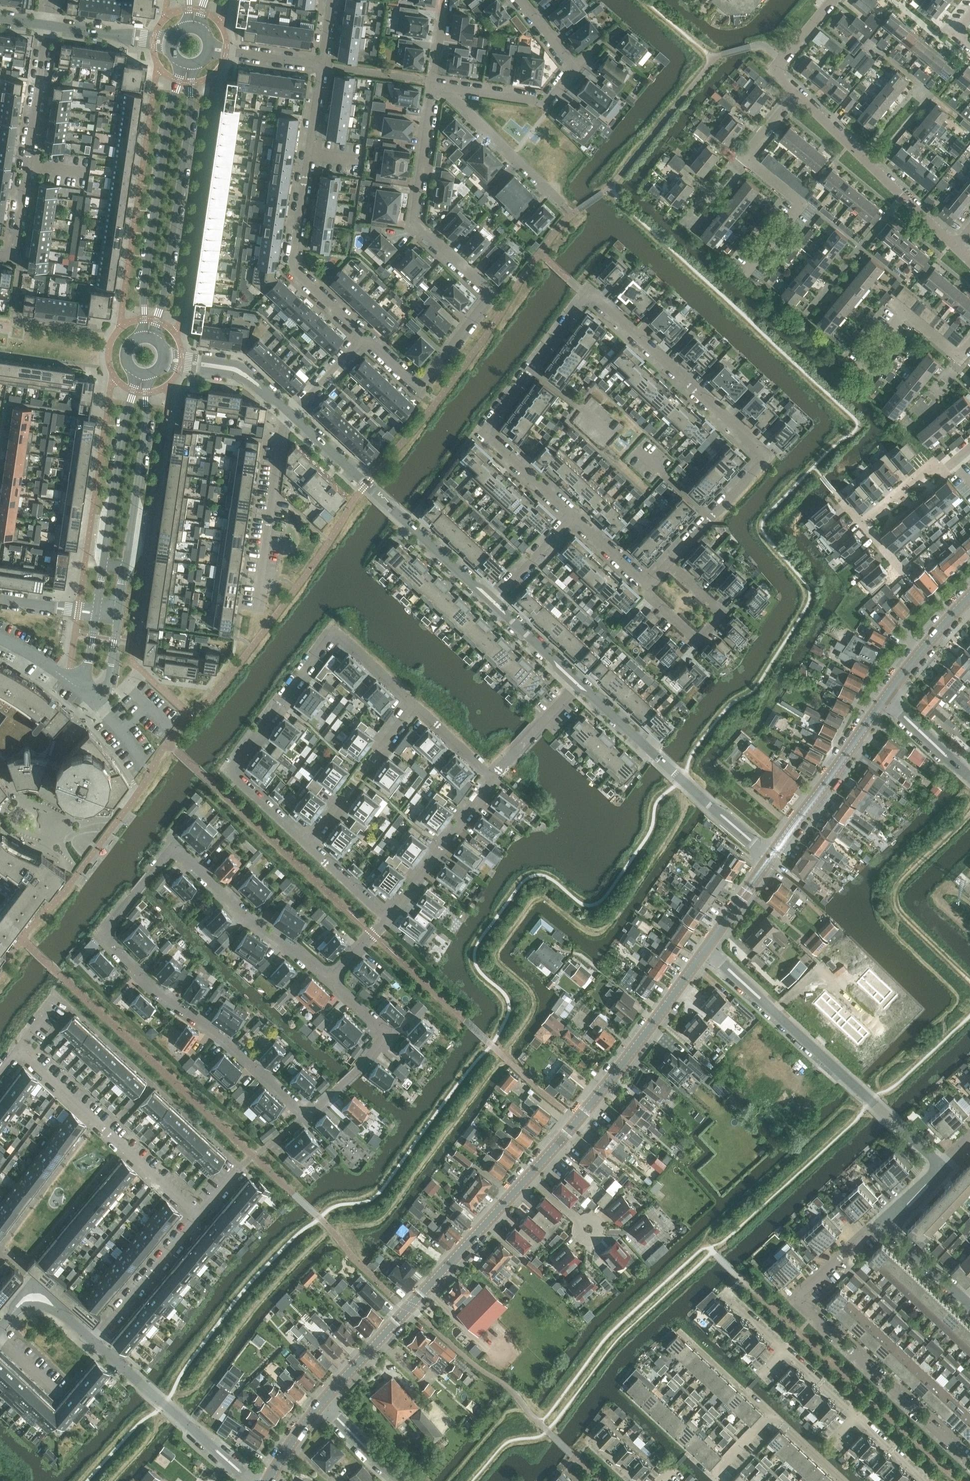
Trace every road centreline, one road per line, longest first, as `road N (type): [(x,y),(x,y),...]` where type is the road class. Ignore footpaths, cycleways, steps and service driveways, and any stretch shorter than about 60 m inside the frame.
road 1 (residential): [(668,566),(767,459),(589,295),(486,435),(574,517)]
road 2 (residential): [(306,1114),(103,937),(174,845),(331,980)]
road 3 (residential): [(436,82),(415,228),(491,294),(419,387),(363,336)]
road 4 (residential): [(309,842),(232,769),(335,633),(412,705)]
road 5 (residential): [(969,1462),(803,1302),(883,1224)]
road 6 (residential): [(707,949),(943,1168)]
road 7 (tertiary): [(323,1404),(529,1177)]
road 8 (residential): [(363,336),(293,269),(322,65)]
road 9 (tertiary): [(529,1177),(707,949)]
road 10 (tertiary): [(180,62),(140,339)]
road 11 (tertiary): [(154,340),(194,64)]
road 12 (residential): [(928,1480),(725,1292)]
road 13 (residential): [(770,859),(576,683)]
road 14 (residential): [(20,1048),(197,1217)]
road 15 (residential): [(754,263),(802,203),(744,156),(796,94)]
road 16 (residential): [(958,247),(796,94)]
road 17 (residential): [(252,1480),(94,1342)]
road 18 (residential): [(255,612),(290,415)]
road 19 (tertiary): [(770,859),(885,698)]
road 20 (tertiary): [(135,372),(103,564)]
road 21 (residential): [(331,980),(389,1037),(306,1114)]
road 22 (tertiary): [(125,566),(149,374)]
road 23 (residential): [(649,586),(644,592),(699,643),(722,615),(668,566)]
road 24 (residential): [(290,415),(421,538)]
road 25 (residential): [(491,778),(389,917)]
road 26 (residential): [(445,83),(563,204)]
road 27 (residential): [(197,1217),(94,1342)]
road 28 (residential): [(859,370),(905,313),(960,357),(969,344)]
road 29 (residential): [(163,359),(239,372),(290,415)]
road 30 (residential): [(445,83),(549,98),(573,70)]
road 31 (residential): [(48,25),(27,164)]
road 32 (tertiary): [(885,698),(969,596)]
road 33 (residential): [(576,683),(491,778)]
road 34 (residential): [(172,44),(48,25)]
road 35 (residential): [(796,94),(774,73),(833,0)]
road 36 (residential): [(94,1342),(38,1297),(21,1303),(0,1329)]
road 37 (residential): [(624,1391),(714,1475)]

